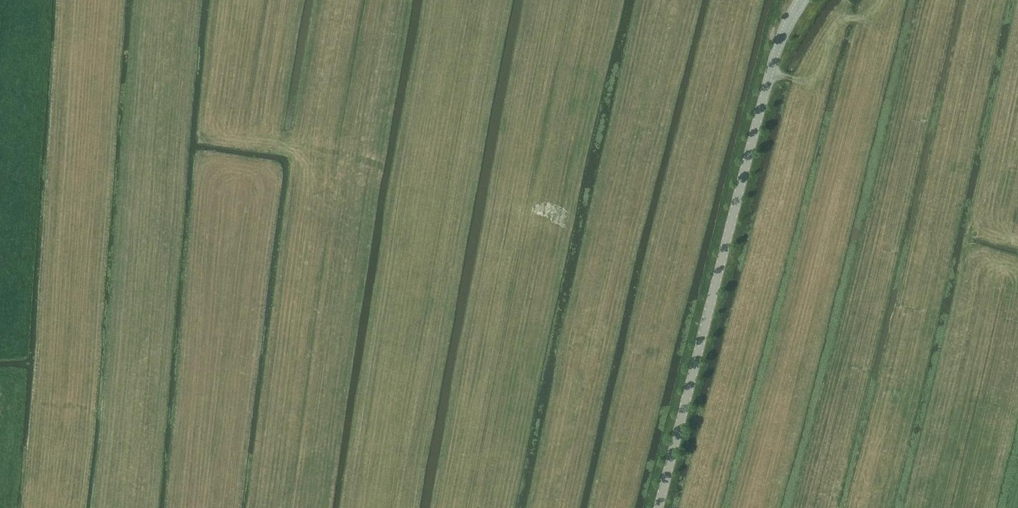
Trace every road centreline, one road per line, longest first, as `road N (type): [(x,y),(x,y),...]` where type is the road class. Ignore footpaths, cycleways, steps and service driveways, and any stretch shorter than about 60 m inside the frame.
road 1 (unclassified): [(802,0),(771,71),(658,507)]

